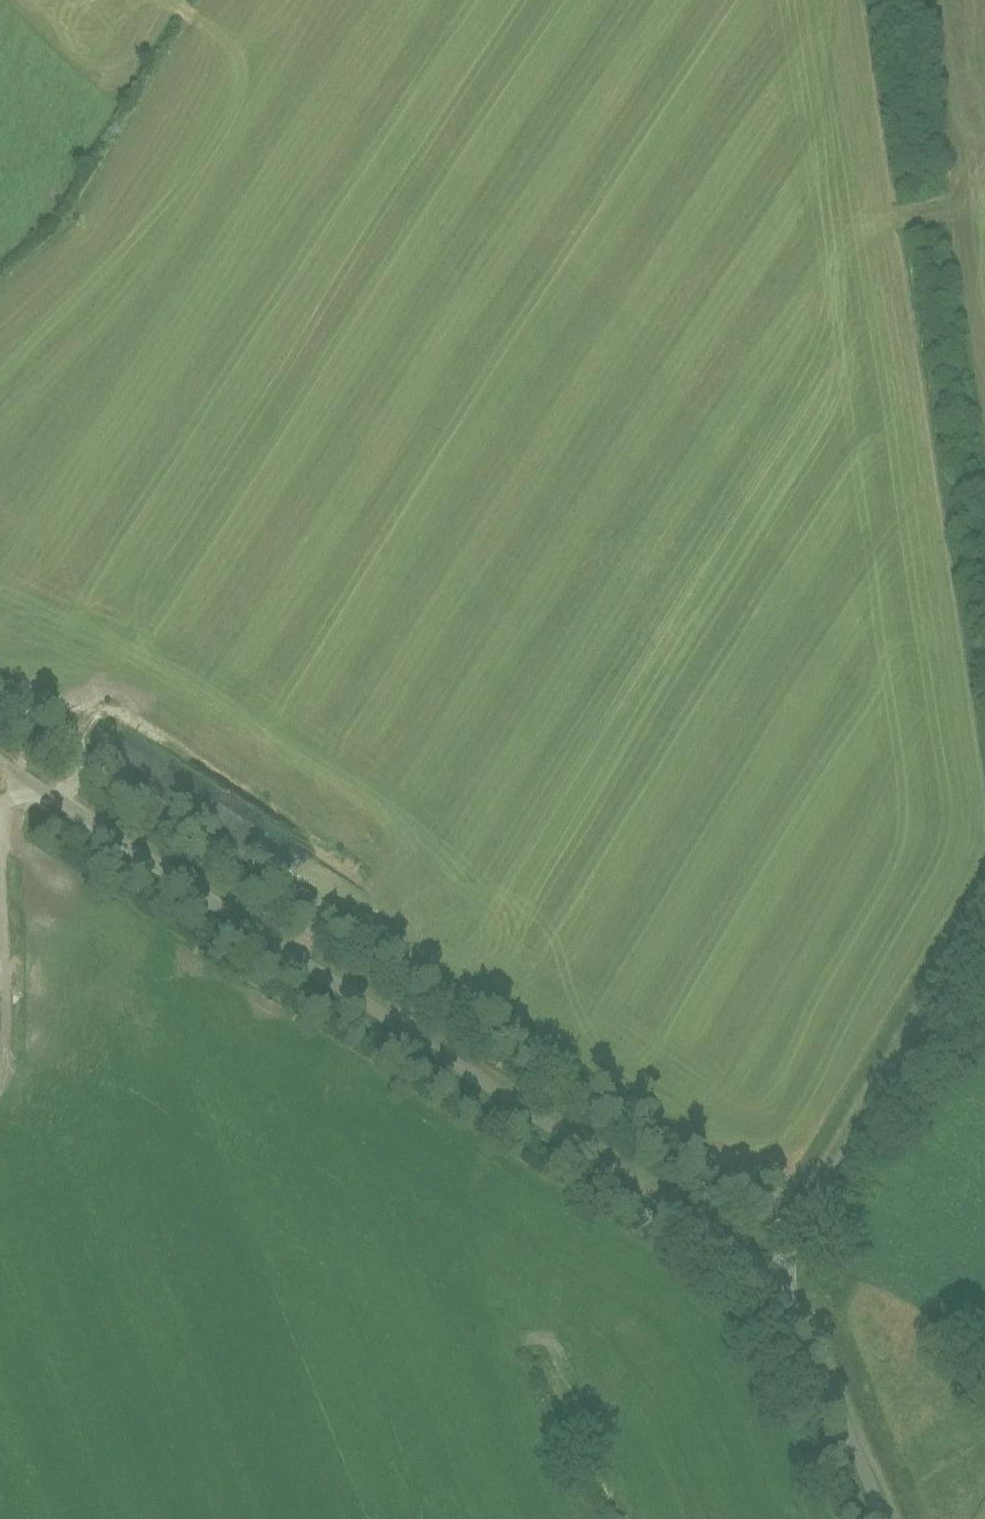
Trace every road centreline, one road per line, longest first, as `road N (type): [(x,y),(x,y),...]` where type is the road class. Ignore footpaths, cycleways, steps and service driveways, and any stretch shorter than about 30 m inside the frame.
road 1 (unclassified): [(770,1277),(15,775)]
road 2 (unclassified): [(770,1277),(984,911)]
road 3 (unclassified): [(886,1518),(798,1316),(770,1277)]

